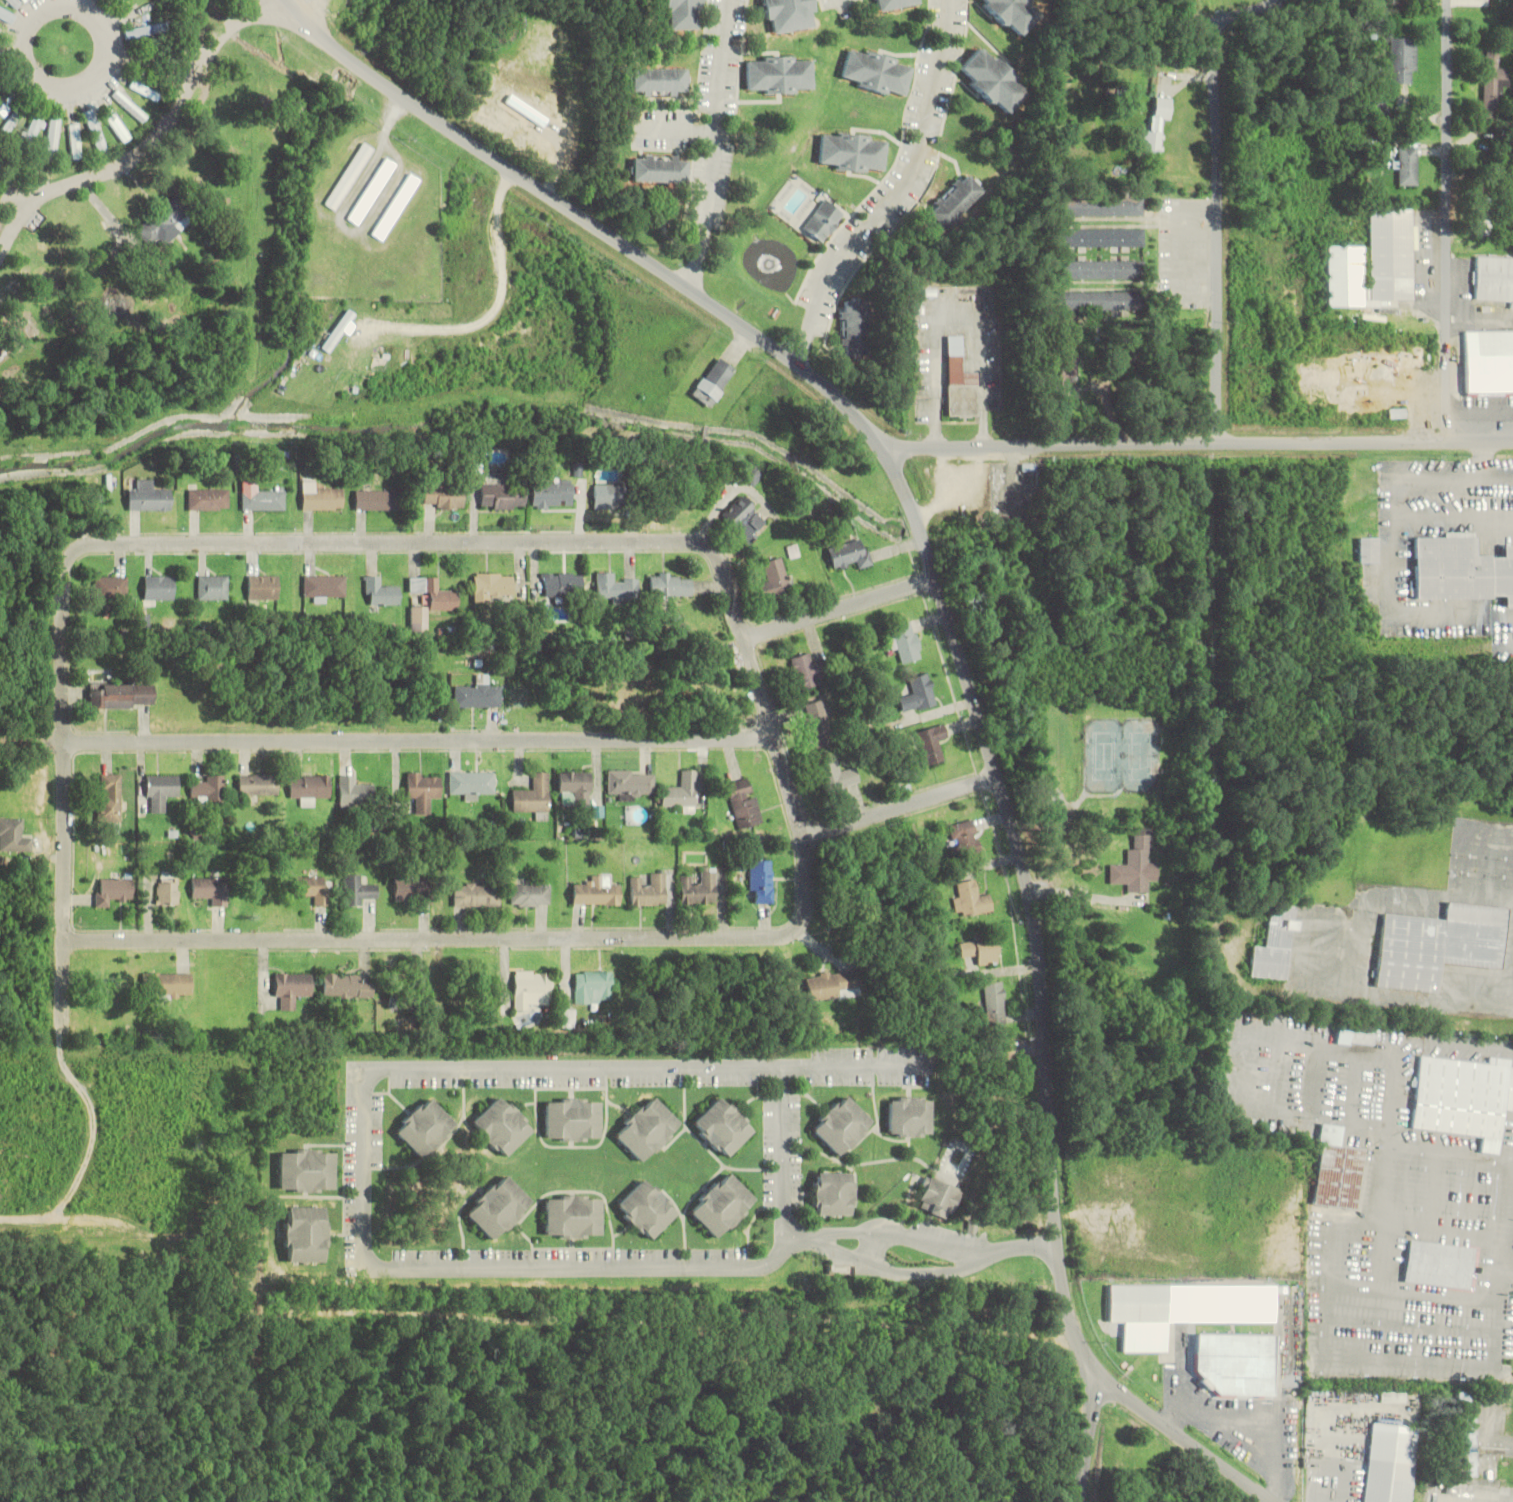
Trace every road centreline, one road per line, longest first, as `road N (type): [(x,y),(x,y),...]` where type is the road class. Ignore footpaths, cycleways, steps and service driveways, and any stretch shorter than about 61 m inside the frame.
road 1 (residential): [(61,744),(62,567),(79,548),(699,545),(726,562),(816,842),(805,923),(789,937),(77,942),(61,925),(61,744)]
road 2 (tertiary): [(1272,1501),(1097,1371),(1075,1341),(1064,1298),(1040,965),(997,781)]
road 3 (tertiary): [(895,458),(808,369),(377,77),(295,0)]
road 4 (residential): [(61,744),(782,739)]
road 5 (tertiary): [(895,458),(1512,442)]
road 6 (residential): [(1227,450),(1227,46),(1231,32),(1274,0)]
road 7 (residential): [(1459,442),(1457,0)]
road 8 (residential): [(808,369),(850,269),(926,168),(958,0)]
road 9 (residential): [(739,0),(723,172),(697,293)]
road 10 (residential): [(36,80),(60,97),(97,90),(115,61),(108,28),(79,10),(46,18),(29,43),(36,80)]
road 11 (residential): [(207,71),(155,155),(0,215)]
road 12 (residential): [(290,0),(231,37),(207,71),(115,61)]
road 13 (tertiary): [(997,781),(939,586)]
road 14 (residential): [(749,643),(939,586)]
road 15 (residential): [(816,842),(997,781)]
road 16 (tertiary): [(939,586),(895,458)]
road 17 (tertiary): [(1079,1501),(1097,1371)]

